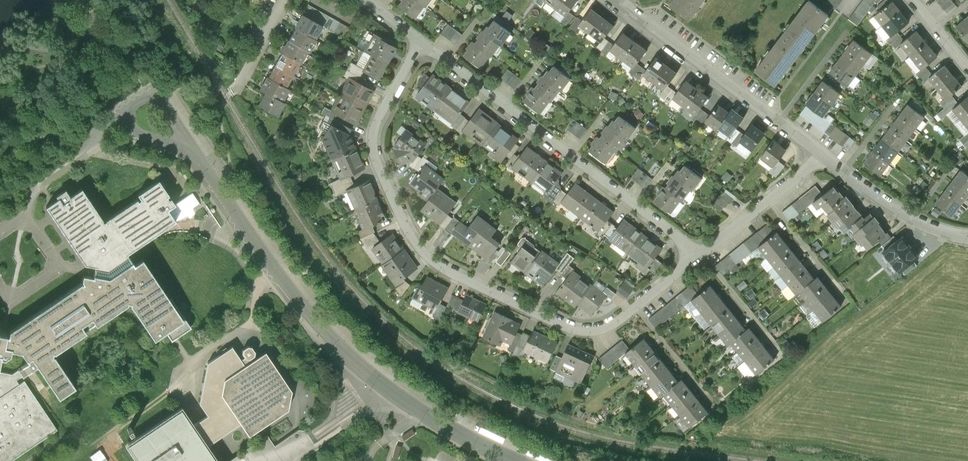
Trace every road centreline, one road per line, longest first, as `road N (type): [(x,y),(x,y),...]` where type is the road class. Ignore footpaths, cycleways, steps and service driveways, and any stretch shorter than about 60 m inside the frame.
road 1 (residential): [(701,252),(615,323),(592,331),(567,327),(445,269),(414,241),(373,146),(379,117),(421,44)]
road 2 (unclassified): [(519,460),(424,413),(341,347),(193,150)]
road 3 (residential): [(701,252),(421,44)]
road 4 (residential): [(824,157),(616,0)]
road 5 (residential): [(967,235),(911,217),(824,157)]
road 6 (residential): [(824,157),(701,252)]

